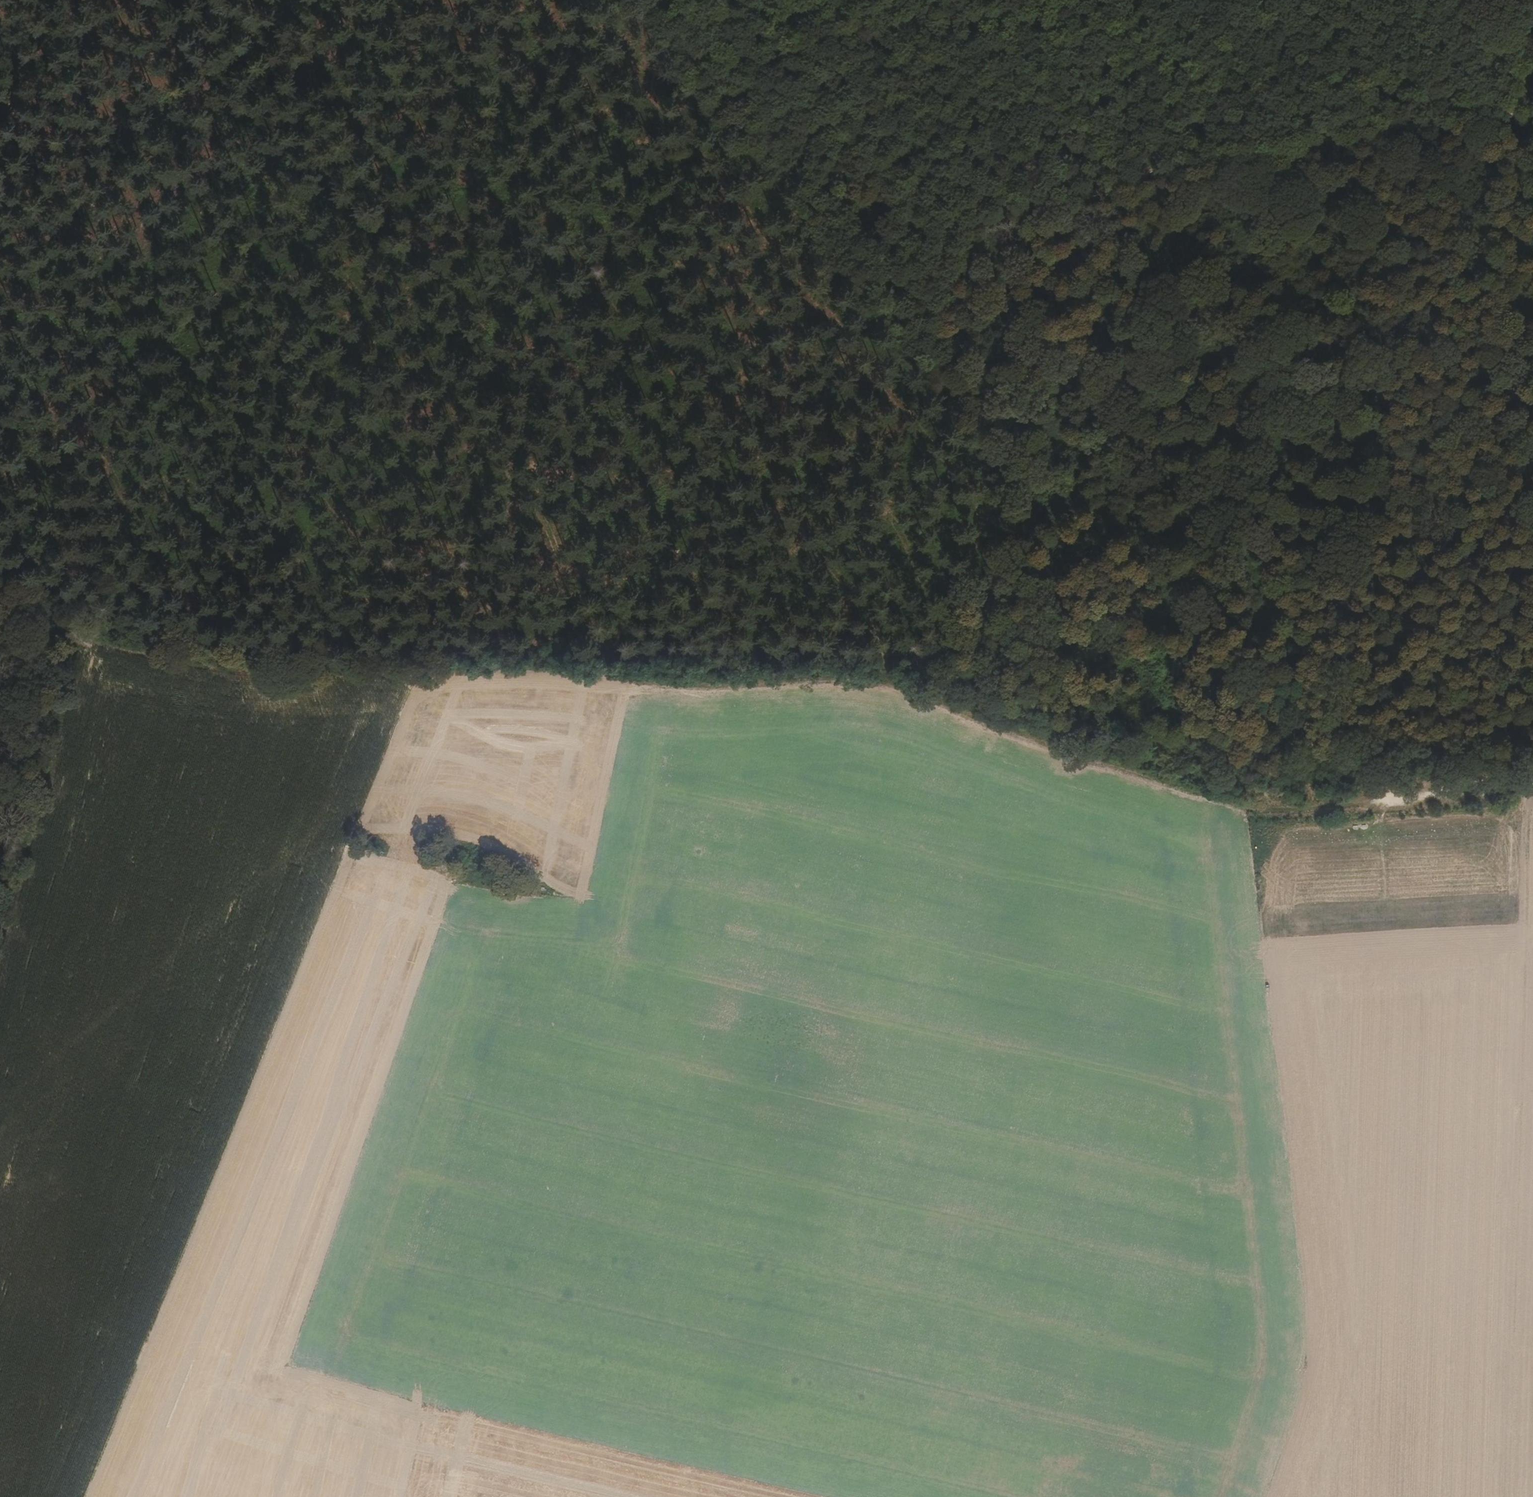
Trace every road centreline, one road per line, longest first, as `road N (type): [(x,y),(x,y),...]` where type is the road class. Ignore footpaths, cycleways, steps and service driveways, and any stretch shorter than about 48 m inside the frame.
road 1 (track): [(1532,113),(1224,152),(1115,178),(861,0)]
road 2 (track): [(1532,787),(1311,807),(1246,795)]

